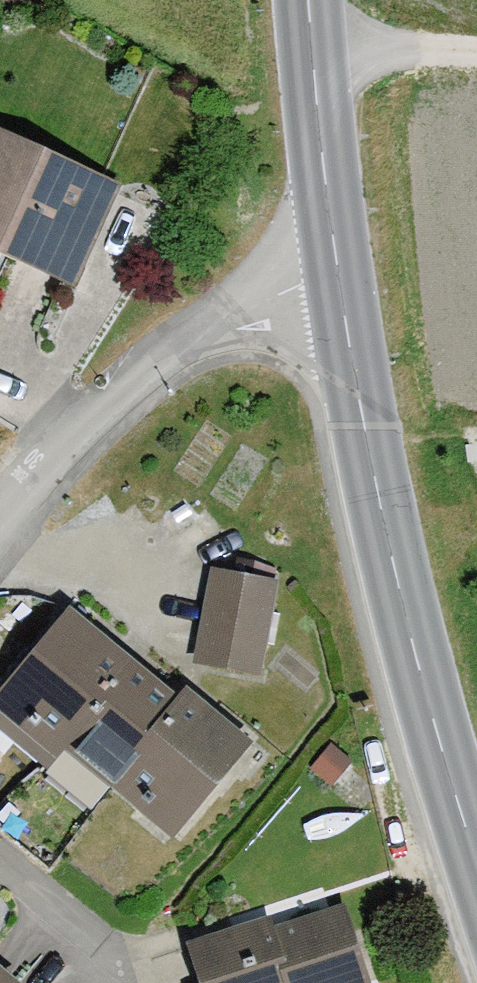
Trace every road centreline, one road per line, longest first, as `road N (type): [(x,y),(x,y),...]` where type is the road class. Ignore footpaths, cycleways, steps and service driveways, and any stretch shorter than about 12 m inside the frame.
road 1 (tertiary): [(338,269),(375,485),(476,858)]
road 2 (residential): [(0,523),(104,404),(157,363),(338,269)]
road 3 (tertiary): [(308,0),(338,269)]

